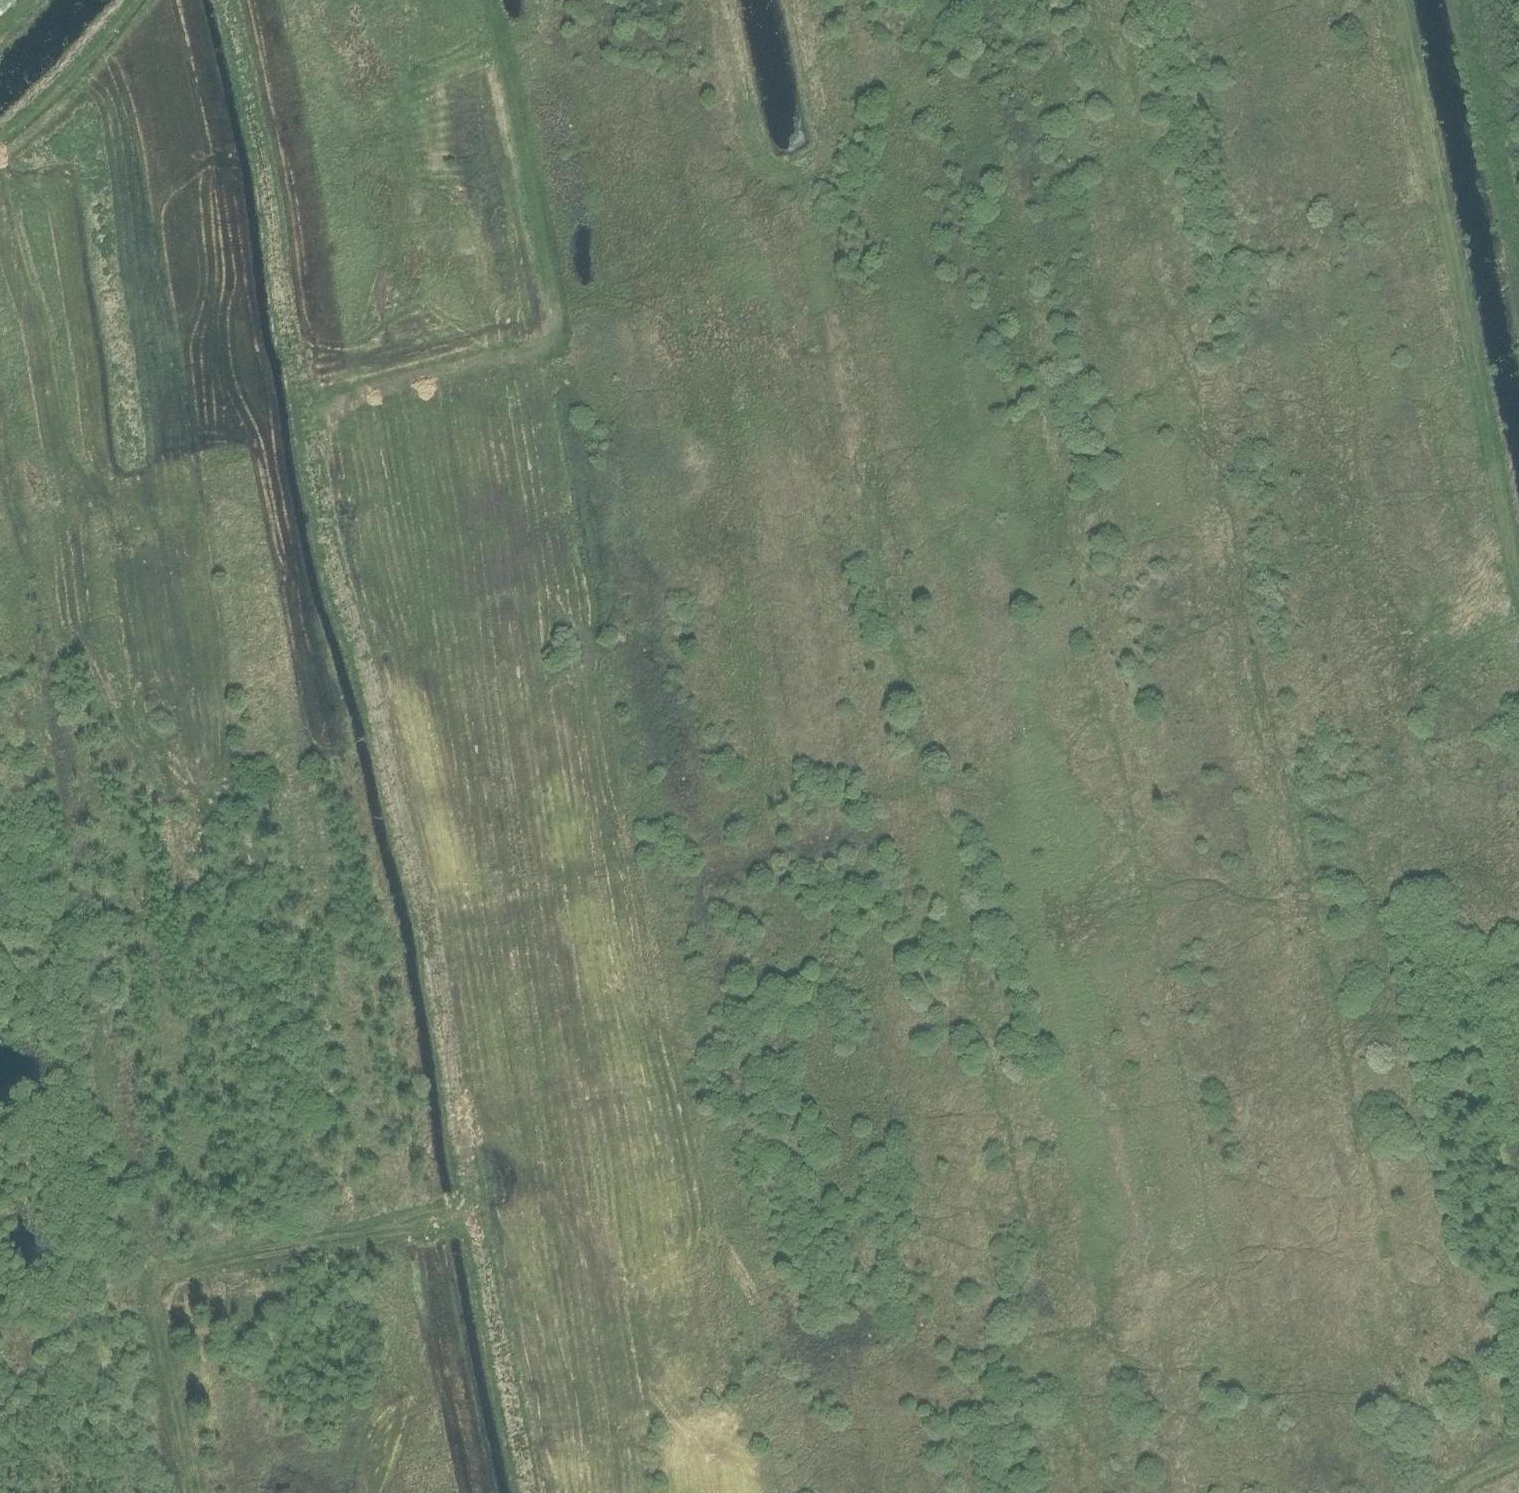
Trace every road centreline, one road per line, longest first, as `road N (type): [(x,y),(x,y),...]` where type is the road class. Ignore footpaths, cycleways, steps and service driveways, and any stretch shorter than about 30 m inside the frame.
road 1 (track): [(524,1492),(432,963),(371,693),(342,608),(311,450),(314,425),(334,409),(407,381),(525,354),(551,342),(562,316),(489,0)]
road 2 (track): [(191,1492),(157,1300),(161,1283),(177,1273),(471,1215)]

